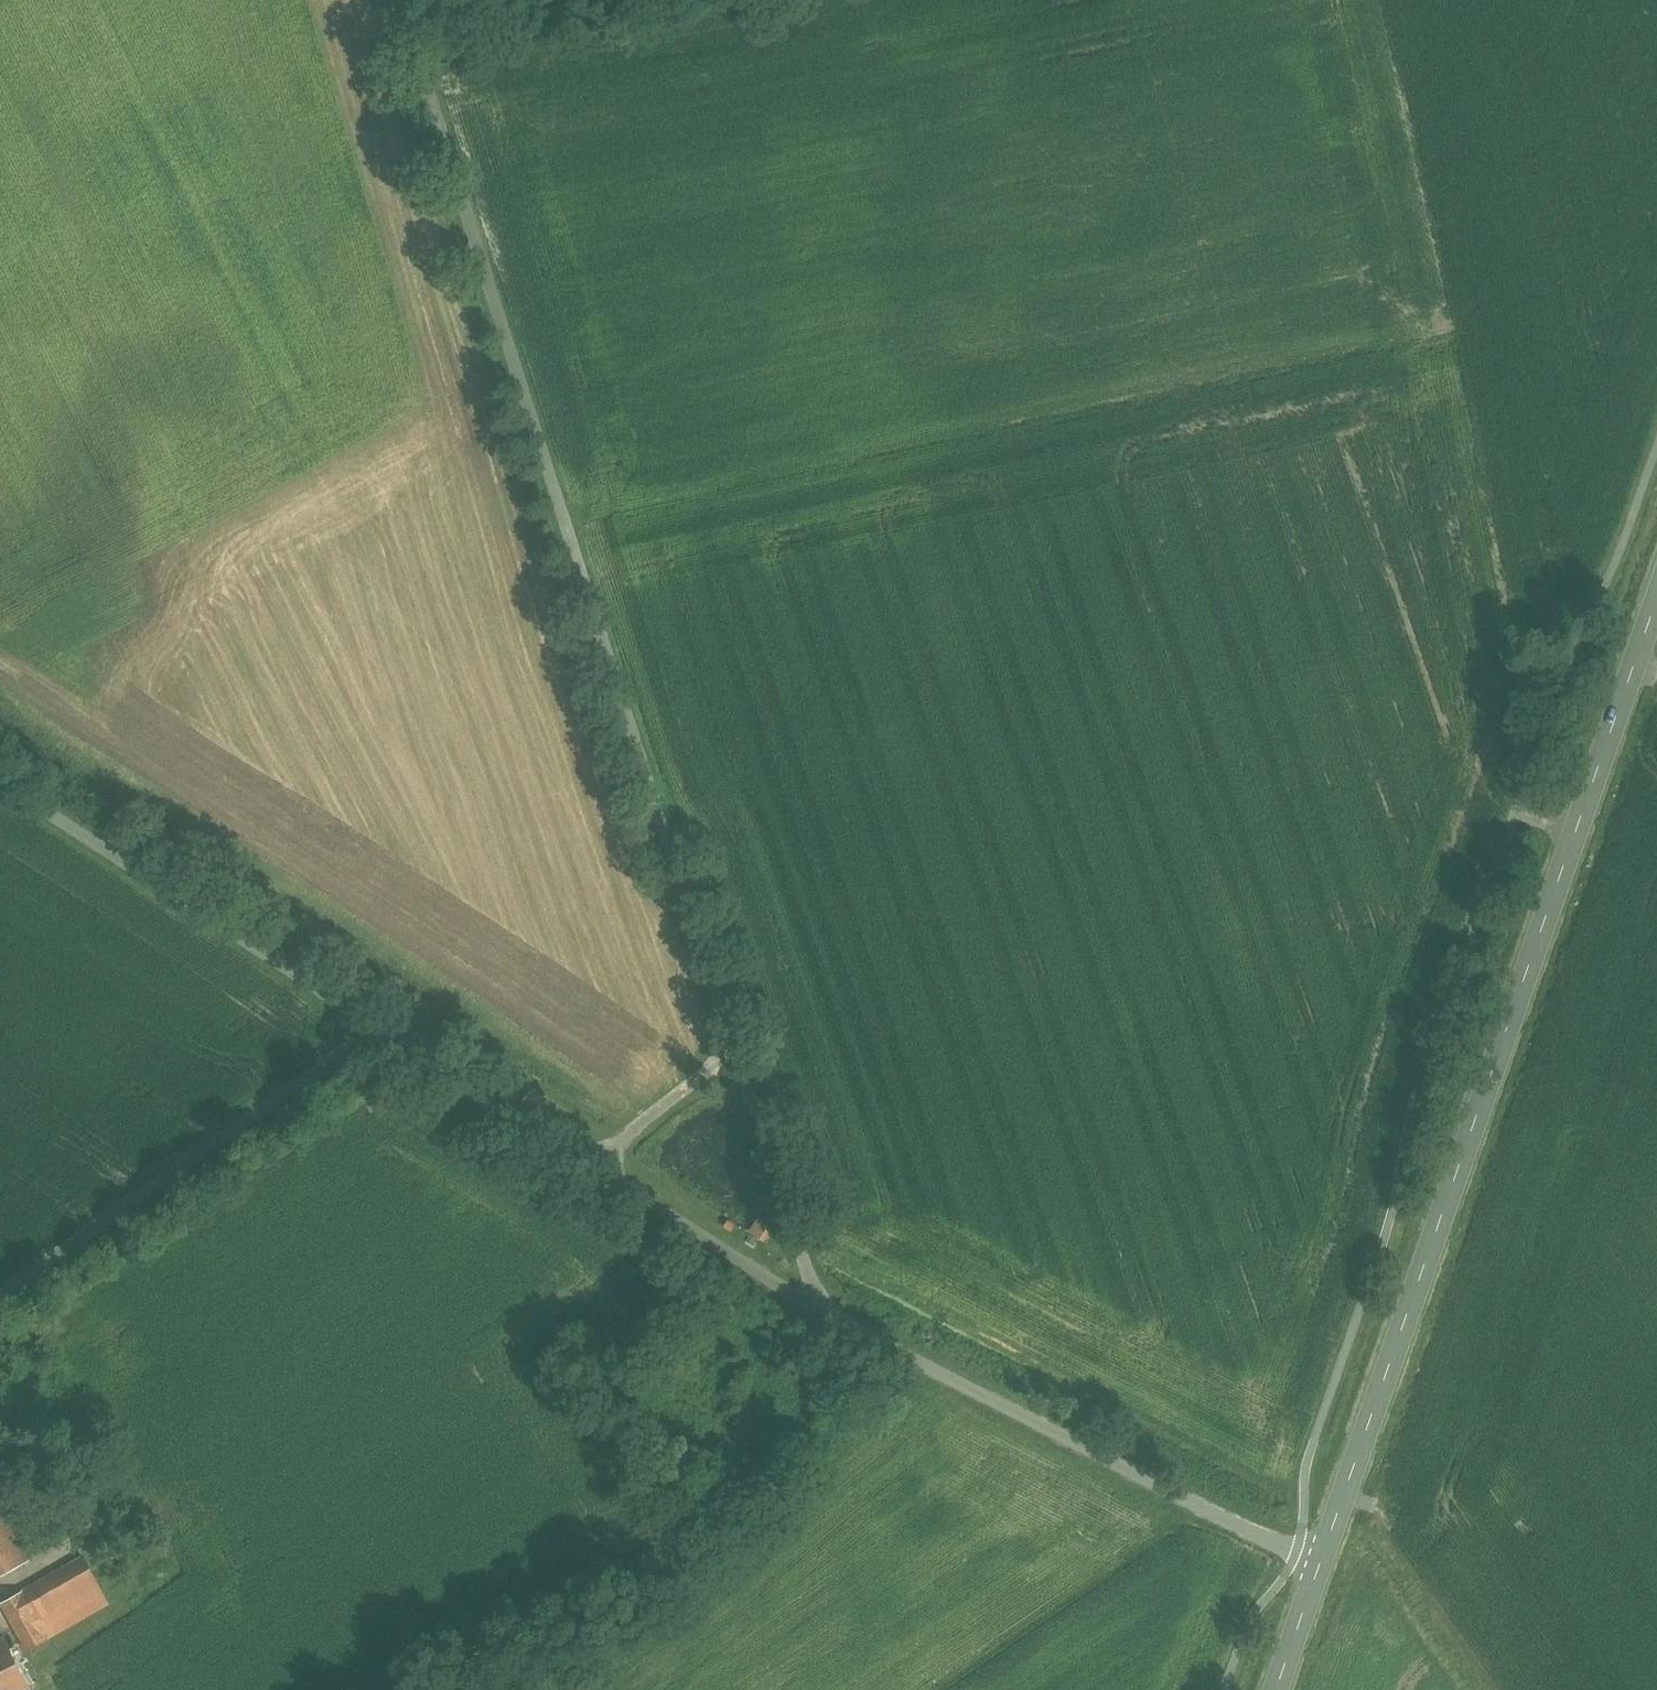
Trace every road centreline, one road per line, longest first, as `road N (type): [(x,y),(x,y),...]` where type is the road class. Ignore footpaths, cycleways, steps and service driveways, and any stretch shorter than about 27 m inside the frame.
road 1 (unclassified): [(402,0),(735,1059)]
road 2 (tertiary): [(1656,592),(1321,1568)]
road 3 (unclassified): [(824,1311),(1321,1568)]
road 4 (unclassified): [(379,1026),(0,1297)]
road 5 (unclassified): [(379,1026),(0,774)]
road 6 (unclassified): [(824,1311),(598,1162)]
road 7 (unclassified): [(735,1059),(824,1311)]
road 8 (unclassified): [(598,1162),(379,1026)]
road 9 (unclassified): [(735,1059),(598,1162)]
road 10 (tertiary): [(1321,1568),(1276,1689)]

